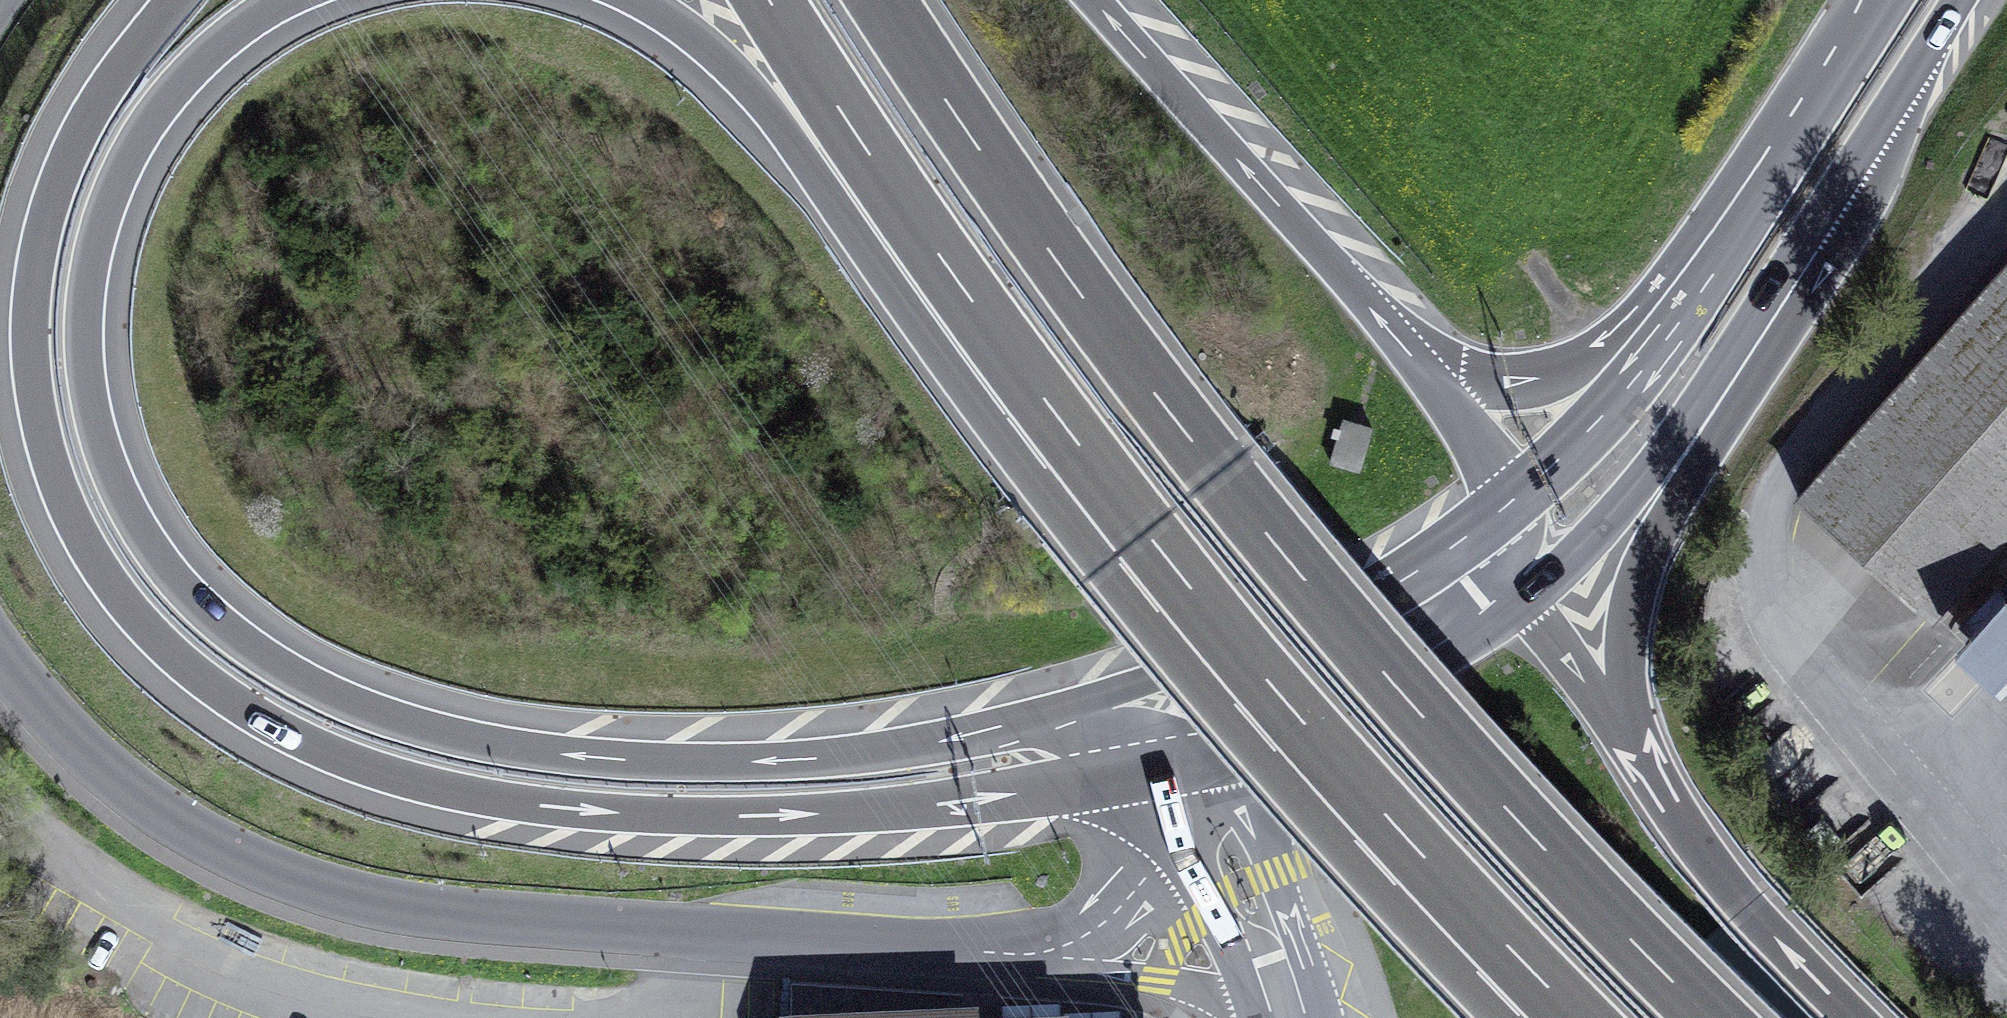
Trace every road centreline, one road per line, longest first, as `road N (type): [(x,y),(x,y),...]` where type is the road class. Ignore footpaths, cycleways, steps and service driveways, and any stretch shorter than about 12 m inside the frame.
road 1 (motorway): [(172,0),(103,89),(66,158),(43,222),(30,354),(56,485),(86,549),(124,605),(225,695),(281,730),(406,779),(627,813),(870,813),(1065,787),(1187,760)]
road 2 (motorway): [(1163,692),(970,739),(843,759),(608,759),(455,737),(383,717),(313,687),(210,618),(175,578),(108,470),(83,347),(86,284),(98,229),(143,131),(215,51),(291,0)]
road 3 (motorway): [(1713,1017),(1524,828),(1219,476),(1079,296),(883,0)]
road 4 (residential): [(1032,956),(484,918),(326,890),(261,867),(148,804),(92,760),(0,658)]
road 5 (motorway): [(640,0),(731,68),(1146,533)]
road 6 (motorway): [(1634,748),(1626,707),(1628,625),(1653,541),(1839,254),(1873,168),(1872,133)]
road 7 (motorway): [(770,0),(997,339),(1146,533)]
road 8 (motorway): [(1146,533),(1434,868),(1576,1017)]
road 9 (primary): [(1528,601),(1669,447),(1872,133)]
road 10 (motorway): [(1425,375),(1092,0)]
road 11 (primary): [(1187,760),(1339,709),(1528,601)]
road 12 (primary): [(1500,535),(1314,636),(1163,692)]
road 13 (motorway): [(1850,1017),(1717,876),(1634,748)]
road 14 (primary): [(1897,0),(1707,281)]
road 15 (primary): [(1707,281),(1629,402),(1500,535)]
road 16 (motorway): [(1707,281),(1572,371),(1512,383),(1425,375)]
road 17 (residential): [(1032,956),(1273,969)]
road 18 (residential): [(1210,819),(1092,935),(1032,956)]
road 19 (motorway): [(1500,535),(1493,475),(1479,443),(1425,375)]
road 20 (motorway): [(1634,748),(1528,601)]
road 21 (primary): [(1273,969),(1210,819)]
road 22 (primary): [(1872,133),(1958,0)]

